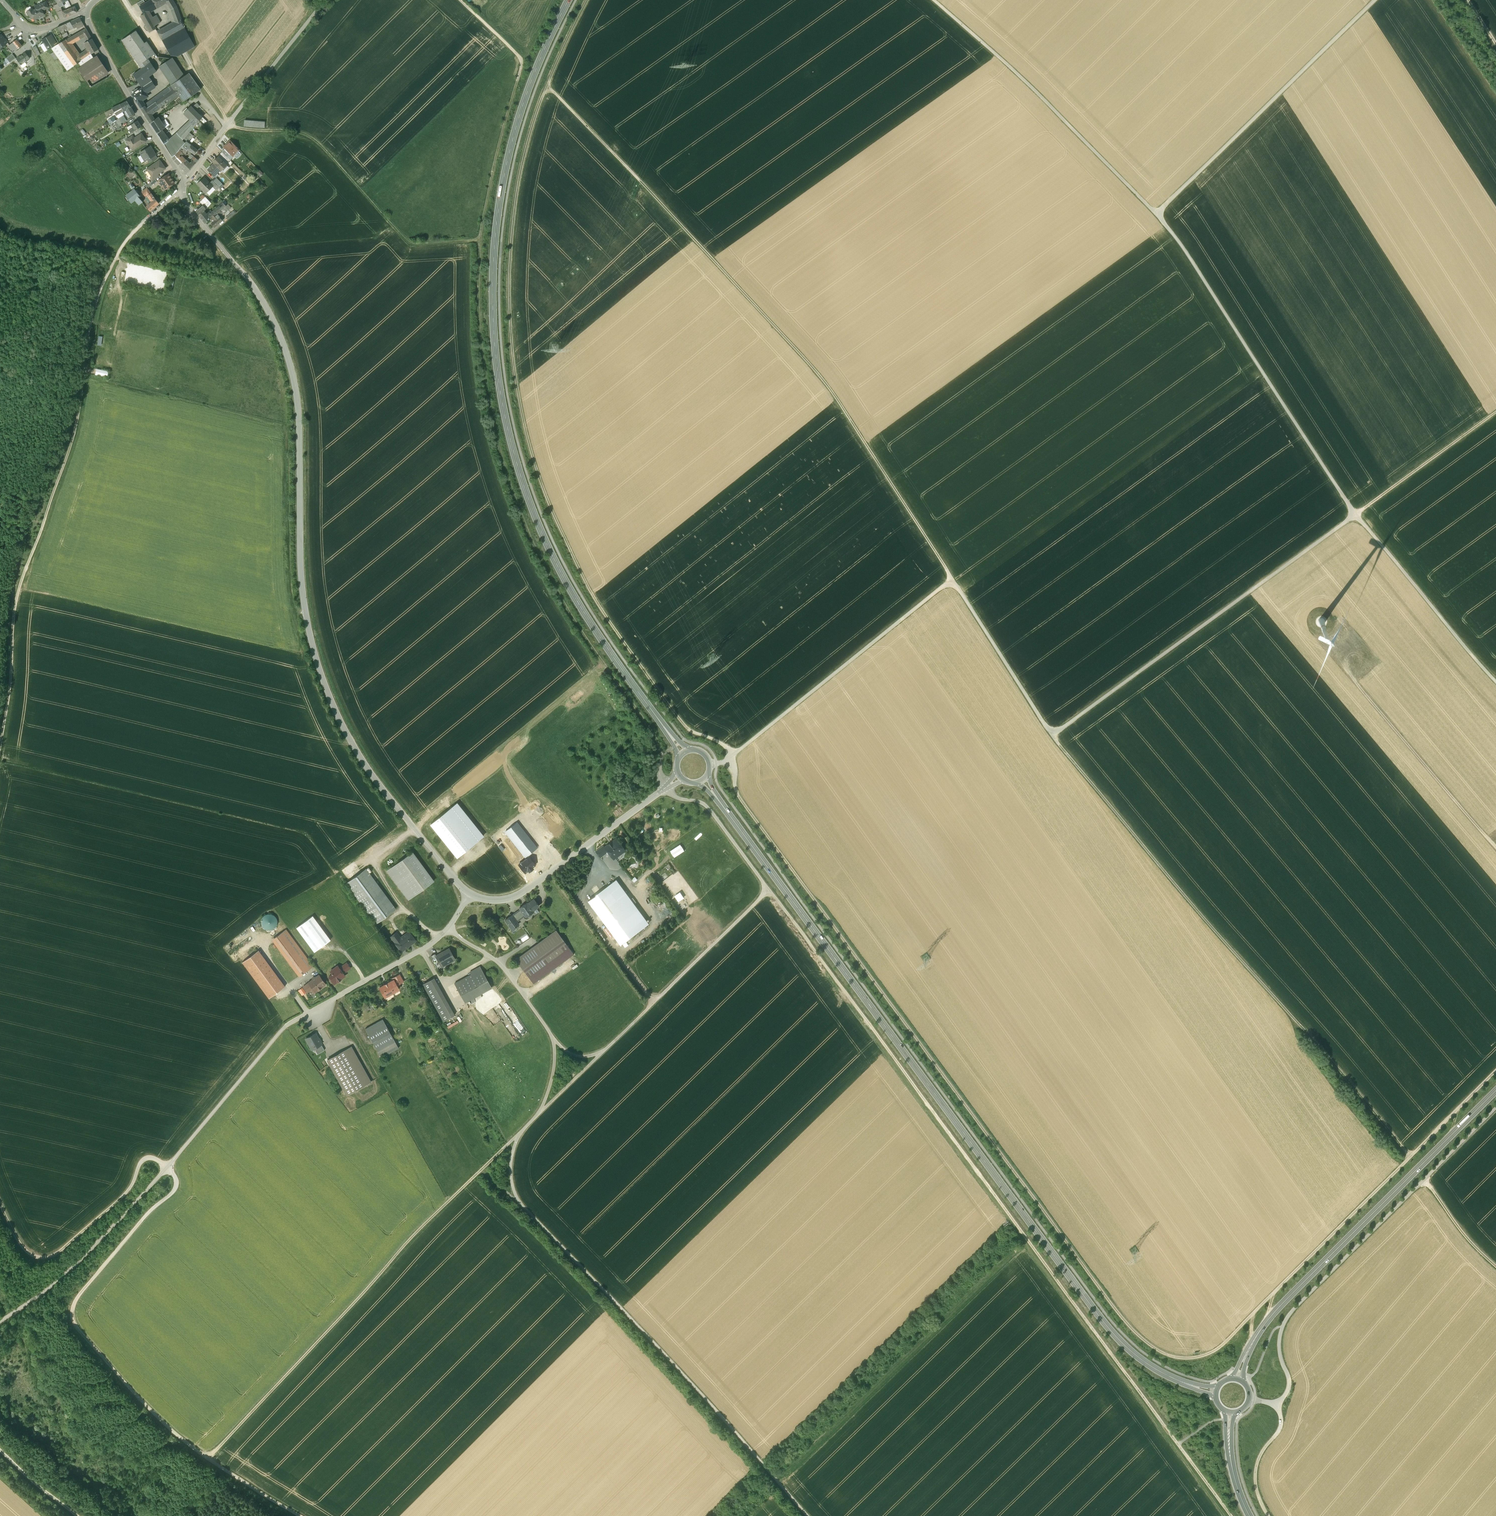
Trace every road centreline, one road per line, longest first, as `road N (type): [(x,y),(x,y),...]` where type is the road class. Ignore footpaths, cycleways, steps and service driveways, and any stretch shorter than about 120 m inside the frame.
road 1 (track): [(1157,214),(1356,514),(1052,736),(952,580),(732,757),(710,766)]
road 2 (track): [(743,803),(1121,1316),(1149,1345),(1177,1358),(1200,1358),(1224,1344),(1495,1072)]
road 3 (track): [(663,754),(664,785),(711,812),(1178,1444)]
road 4 (track): [(743,803),(728,750),(686,727),(597,600),(533,454),(519,402),(509,287),(517,188),(547,86)]
road 5 (unclassified): [(469,894),(371,773),(321,674),(301,581),(300,430),(290,362),(254,285),(181,191)]
road 6 (secondary): [(662,723),(545,540),(510,435),(496,352),(503,177),(531,82),(568,0)]
road 7 (track): [(808,1515),(519,1202),(513,1149),(542,1111),(554,1040),(499,961),(448,929)]
road 8 (track): [(523,59),(479,241),(493,421),(562,598),(663,754)]
road 9 (track): [(588,0),(547,86),(825,381),(952,580)]
road 10 (secondary): [(1165,1374),(1090,1303),(718,799)]
road 11 (track): [(1410,1157),(1052,736)]
road 12 (track): [(0,747),(18,590),(71,448),(96,305),(133,232)]
road 13 (track): [(300,1515),(193,1447),(75,1320),(84,1289),(174,1191),(167,1168)]
road 14 (track): [(207,1457),(403,1246),(516,1137)]
road 15 (secondary): [(1260,1332),(1495,1092)]
road 16 (track): [(1157,214),(932,0)]
road 17 (track): [(1374,0),(1157,214)]
road 18 (track): [(1284,1325),(1495,1108)]
road 19 (track): [(479,241),(408,241),(313,140),(227,126)]
road 20 (track): [(167,1168),(155,1159),(140,1163),(123,1196),(52,1255),(29,1251),(0,1200)]
road 21 (track): [(603,1053),(769,890)]
road 22 (unclassified): [(666,788),(511,898),(469,894)]
road 23 (track): [(167,1168),(71,1269),(0,1326)]
road 24 (residential): [(186,182),(325,0)]
road 25 (track): [(318,1016),(288,1024),(167,1168)]
road 26 (track): [(1356,514),(1495,682)]
road 27 (residential): [(469,894),(436,940),(326,1004),(318,1016)]
road 28 (residential): [(186,182),(85,13)]
road 29 (track): [(1356,514),(1495,412)]

